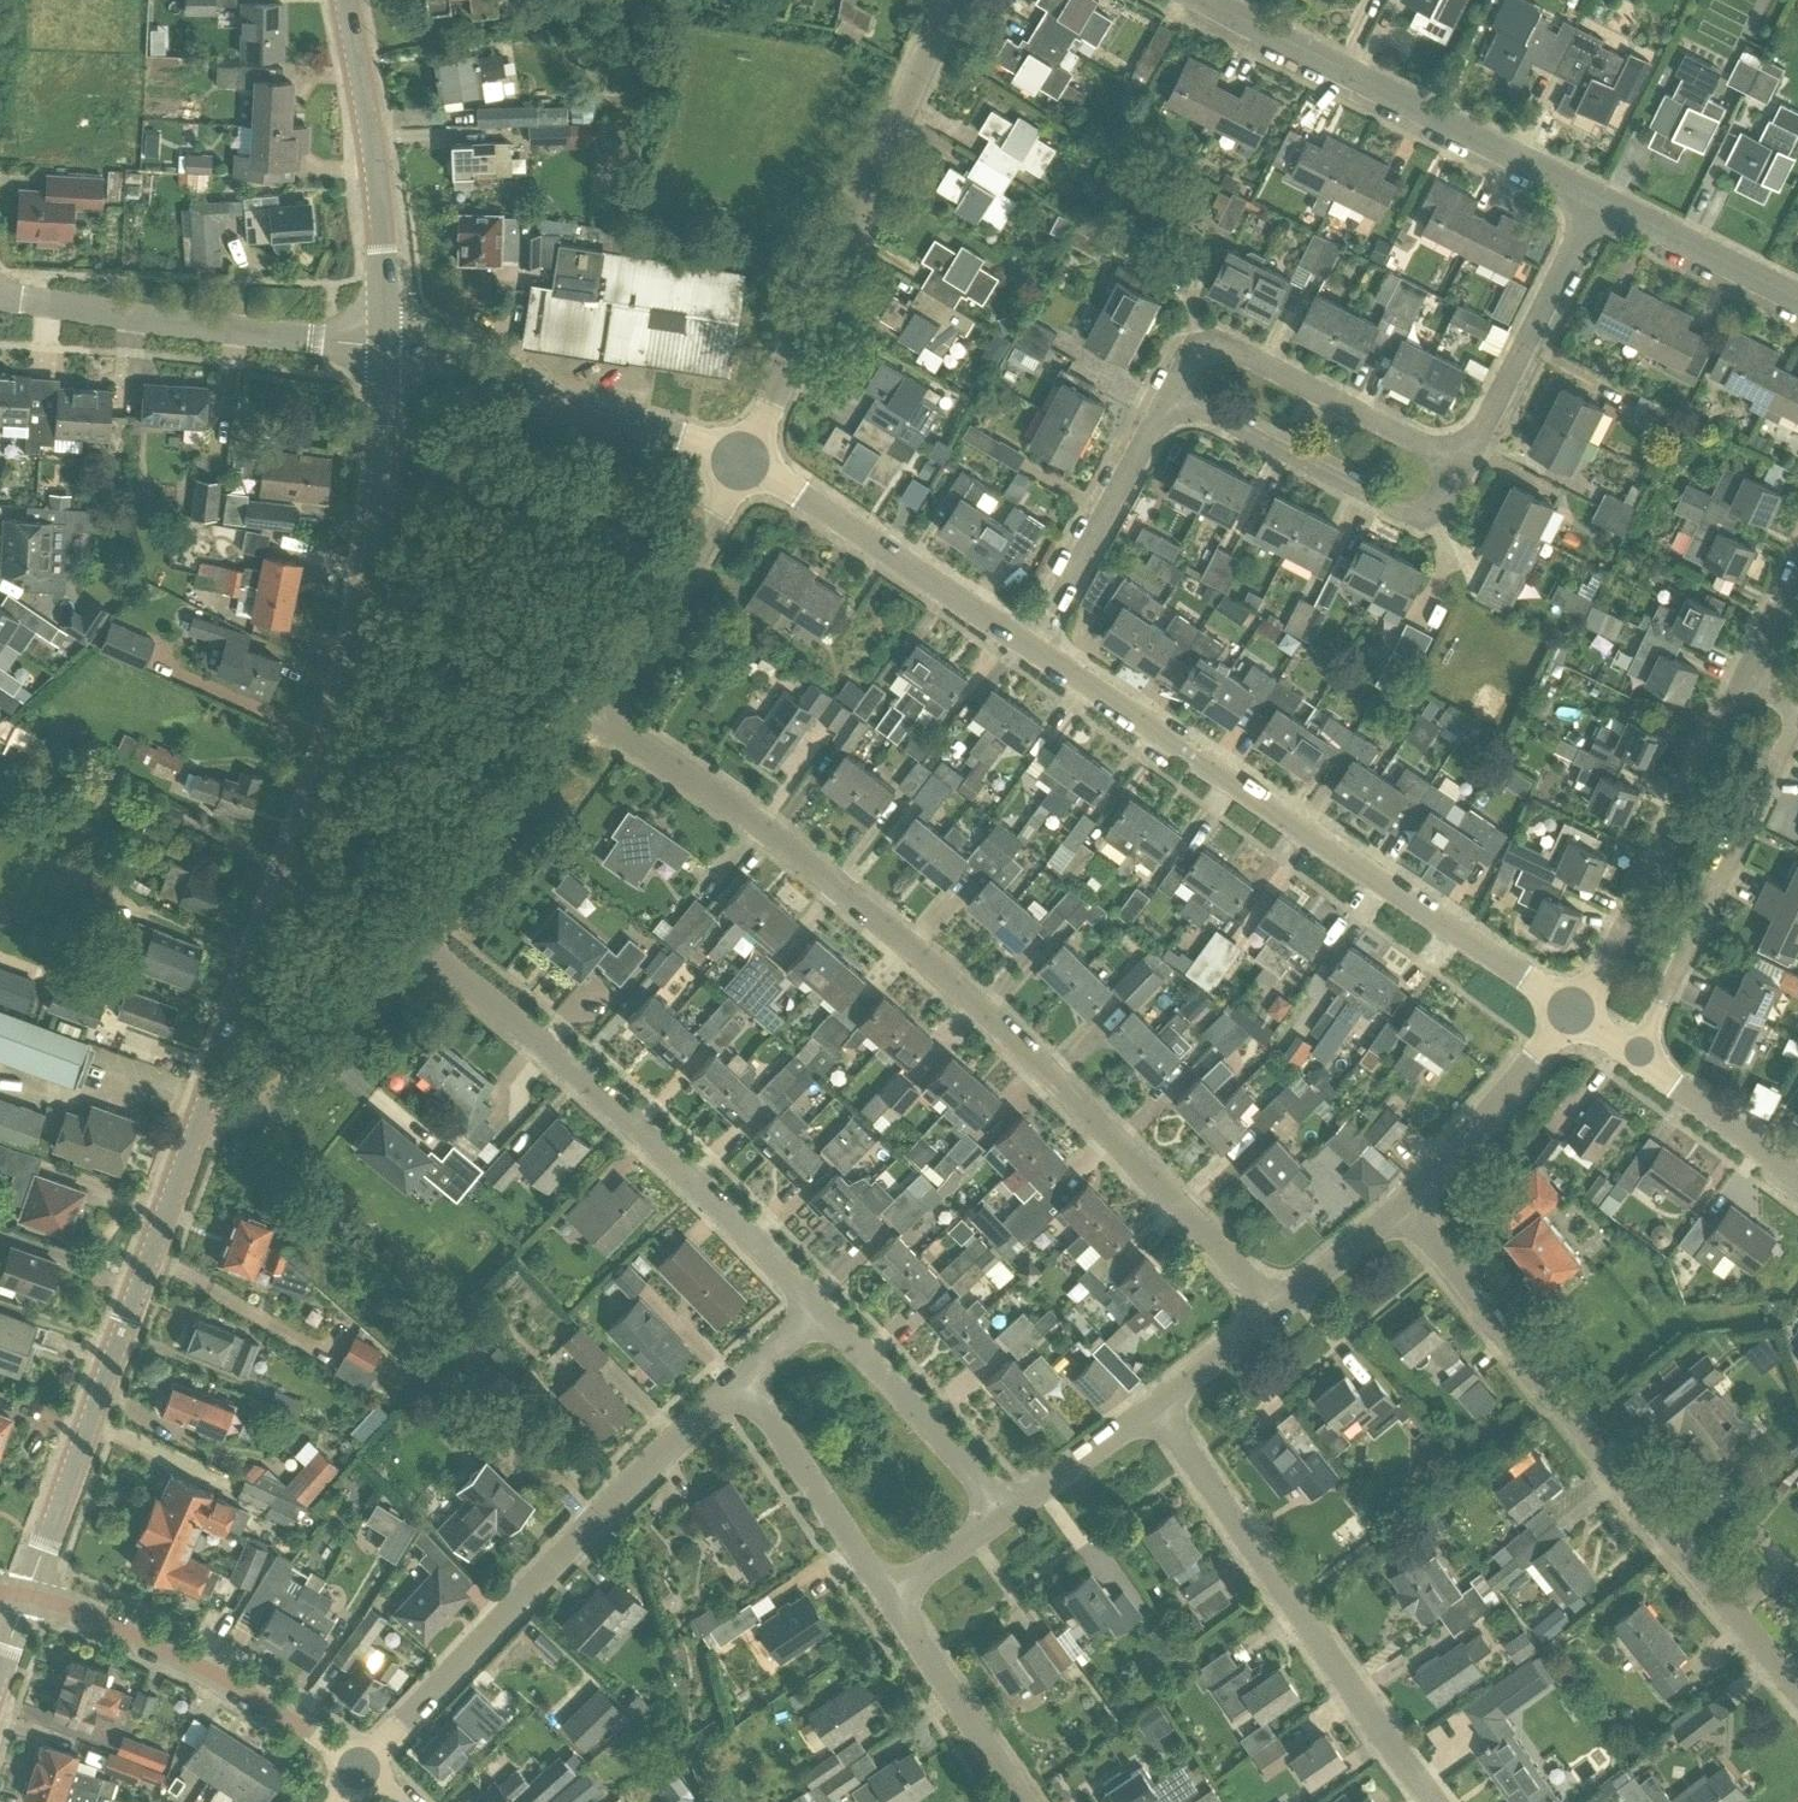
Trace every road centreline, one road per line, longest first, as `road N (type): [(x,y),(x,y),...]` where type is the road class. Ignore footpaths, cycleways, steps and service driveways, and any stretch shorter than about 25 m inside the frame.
road 1 (residential): [(1270,1317),(900,920),(592,707)]
road 2 (secondary): [(202,1113),(358,663),(382,486),(386,345)]
road 3 (residential): [(1573,1017),(1032,647)]
road 4 (residential): [(1797,1693),(1405,1209)]
road 5 (residential): [(817,1309),(606,1101),(414,931)]
road 6 (residential): [(359,1769),(741,1381)]
road 7 (secondary): [(26,1600),(202,1113)]
road 8 (residential): [(740,466),(948,0)]
road 9 (residential): [(1429,1801),(1153,1411)]
road 10 (residential): [(1596,203),(1205,0)]
road 11 (residential): [(0,301),(386,345)]
road 12 (residential): [(740,466),(679,438),(562,404),(477,355),(386,345)]
road 13 (residential): [(359,1769),(242,1689),(174,1654),(26,1600)]
road 14 (residential): [(1573,1017),(1735,685)]
road 15 (residential): [(1797,726),(1643,1057)]
road 16 (residential): [(1169,396),(1202,345),(1239,353),(1460,470)]
road 17 (secondary): [(386,345),(376,153),(347,0)]
road 18 (residential): [(1460,470),(1423,521),(1169,396)]
road 19 (residential): [(1032,647),(740,466)]
road 20 (residential): [(1460,470),(1596,203)]
road 21 (residential): [(202,1113),(274,1104),(414,931)]
road 22 (residential): [(414,931),(592,707)]
road 23 (residential): [(1032,647),(1169,396)]
road 24 (residential): [(592,707),(740,466)]
road 25 (residential): [(1007,1514),(817,1309)]
road 26 (residential): [(887,1598),(741,1381)]
road 27 (residential): [(1405,1209),(1573,1017)]
road 28 (residential): [(1025,1801),(887,1598)]
road 29 (residential): [(1797,310),(1596,203)]
road 30 (residential): [(1797,1179),(1643,1057)]
road 31 (residential): [(1007,1514),(1153,1411)]
road 32 (residential): [(1270,1317),(1405,1209)]
road 33 (residential): [(1153,1411),(1270,1317)]
road 34 (residential): [(887,1598),(1007,1514)]
road 35 (residential): [(1735,685),(1797,554)]

